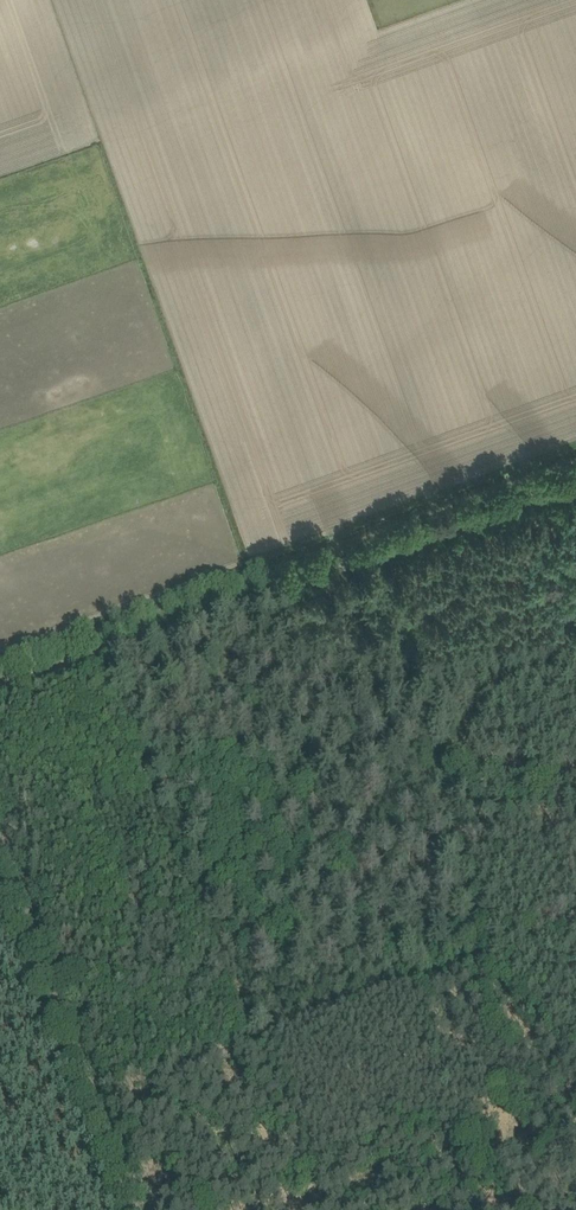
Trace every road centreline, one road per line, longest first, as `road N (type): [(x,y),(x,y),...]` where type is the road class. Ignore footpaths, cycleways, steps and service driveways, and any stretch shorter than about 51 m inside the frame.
road 1 (track): [(575,480),(0,687)]
road 2 (track): [(130,1209),(0,827)]

